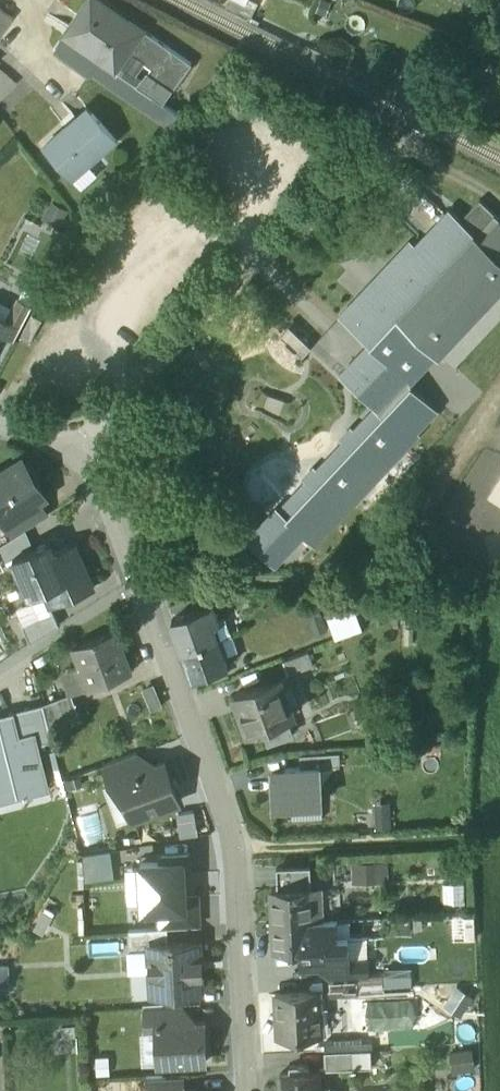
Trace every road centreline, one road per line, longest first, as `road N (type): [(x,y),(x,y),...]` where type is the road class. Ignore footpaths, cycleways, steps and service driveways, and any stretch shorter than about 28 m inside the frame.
road 1 (residential): [(0,428),(81,446),(139,582),(235,864),(246,1090)]
road 2 (track): [(499,853),(235,864)]

